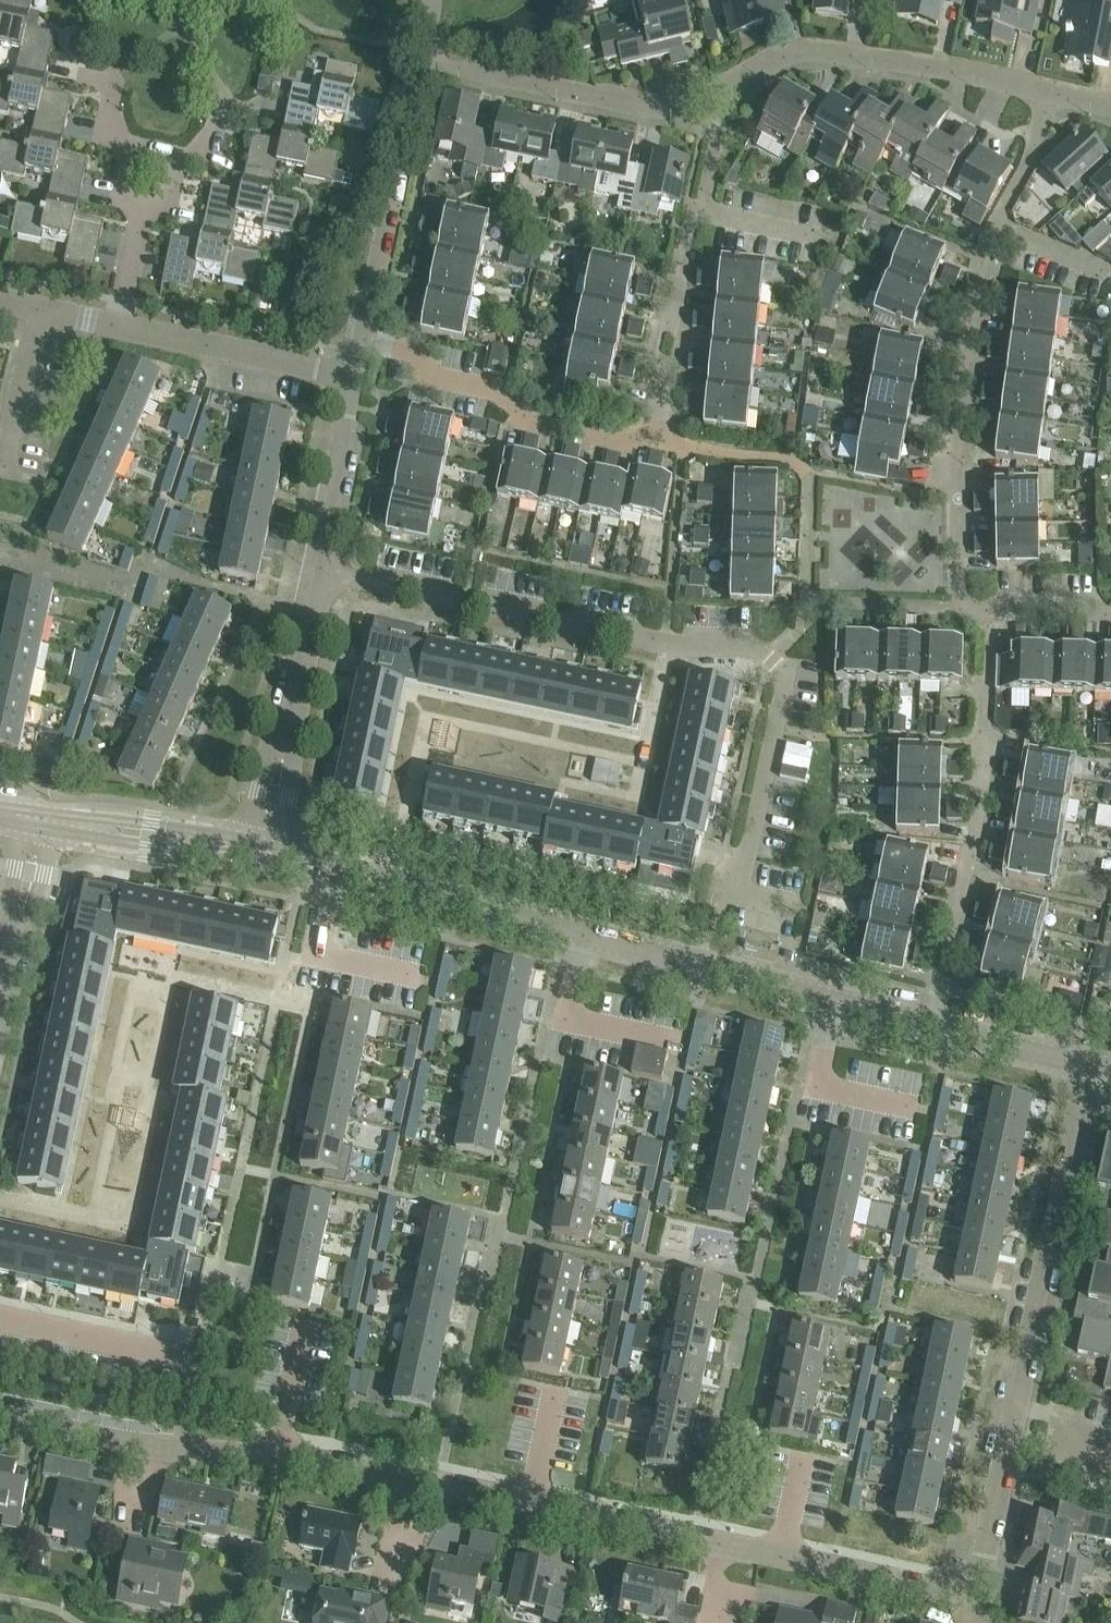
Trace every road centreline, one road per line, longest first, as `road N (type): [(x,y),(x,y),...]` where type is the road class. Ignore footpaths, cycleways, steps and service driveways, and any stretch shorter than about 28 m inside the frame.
road 1 (residential): [(965,1591),(275,1458),(168,1451),(0,1419)]
road 2 (residential): [(800,909),(747,899),(742,886),(786,675),(748,645),(667,645),(316,571)]
road 3 (residential): [(1091,1065),(985,1556),(965,1591)]
road 4 (residential): [(969,612),(953,444),(984,259),(1031,159),(1046,94)]
road 5 (residential): [(653,439),(664,378),(653,356),(691,223),(706,201),(720,143),(715,98)]
road 6 (residential): [(935,1027),(976,850),(986,682)]
road 7 (residential): [(1046,94),(821,53),(784,60),(715,98)]
road 8 (residential): [(364,335),(431,351),(426,374),(499,391),(531,420),(653,439)]
road 9 (residential): [(715,98),(662,111),(424,67)]
road 10 (residential): [(364,335),(424,67)]
road 11 (tertiary): [(589,940),(336,872)]
road 12 (tertiary): [(835,1003),(589,940)]
road 13 (residential): [(354,377),(116,327)]
road 14 (residential): [(197,1362),(0,1319)]
road 15 (residential): [(316,571),(354,377)]
road 16 (residential): [(424,981),(319,960),(336,872)]
road 17 (residential): [(677,1041),(579,1021),(570,1007),(589,940)]
road 18 (residential): [(905,1118),(818,1095),(835,1003)]
road 19 (residential): [(37,310),(3,479)]
road 20 (residential): [(288,730),(316,571)]
road 21 (tertiary): [(1091,1065),(935,1027)]
road 22 (residential): [(969,612),(1110,616)]
road 23 (residential): [(141,215),(109,104),(113,84)]
road 24 (residential): [(222,109),(217,129),(141,215)]
road 25 (residential): [(288,730),(268,759),(246,849)]
road 26 (residential): [(278,856),(293,762),(288,730)]
road 27 (residential): [(21,817),(11,897),(18,938)]
road 28 (residential): [(18,938),(58,823)]

